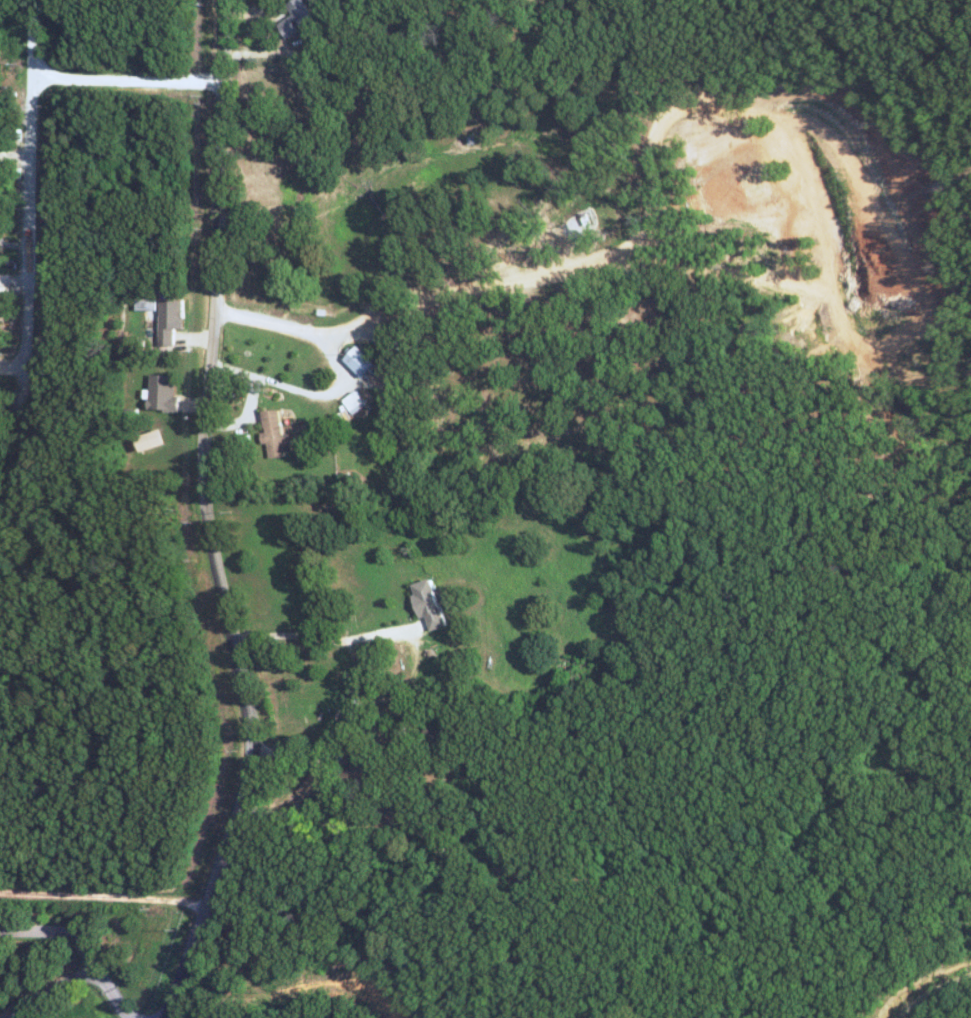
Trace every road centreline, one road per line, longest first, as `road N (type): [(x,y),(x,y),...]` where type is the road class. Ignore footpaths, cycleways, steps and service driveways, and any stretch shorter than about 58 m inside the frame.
road 1 (residential): [(169,1017),(249,781),(253,738),(198,463),(213,298),(219,0)]
road 2 (residential): [(29,444),(38,0)]
road 3 (residential): [(39,79),(220,85)]

